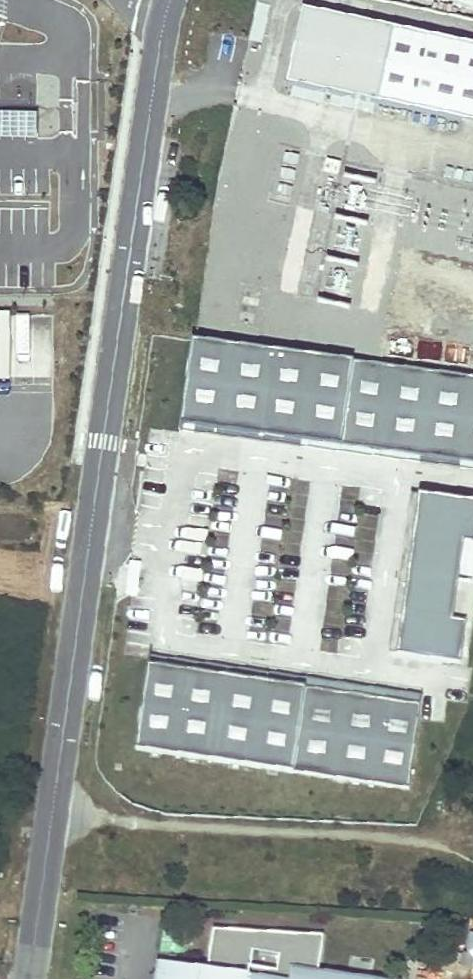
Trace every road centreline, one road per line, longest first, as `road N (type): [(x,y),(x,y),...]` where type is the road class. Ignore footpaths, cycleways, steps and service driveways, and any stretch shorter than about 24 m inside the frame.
road 1 (unclassified): [(171,0),(27,978)]
road 2 (track): [(438,848),(396,836),(99,822),(45,861)]

